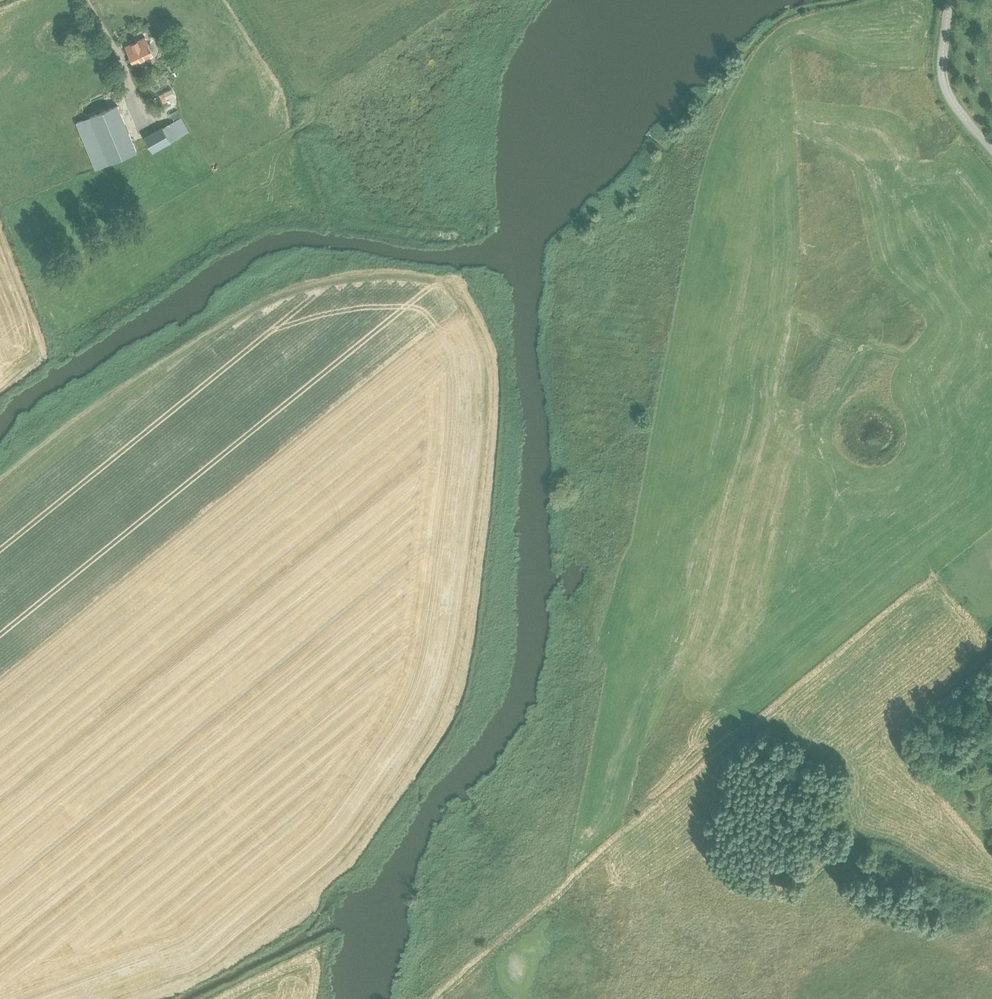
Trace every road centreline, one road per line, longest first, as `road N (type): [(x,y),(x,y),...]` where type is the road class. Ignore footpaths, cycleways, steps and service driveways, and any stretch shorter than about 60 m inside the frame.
road 1 (tertiary): [(991,149),(945,84),(948,0)]

